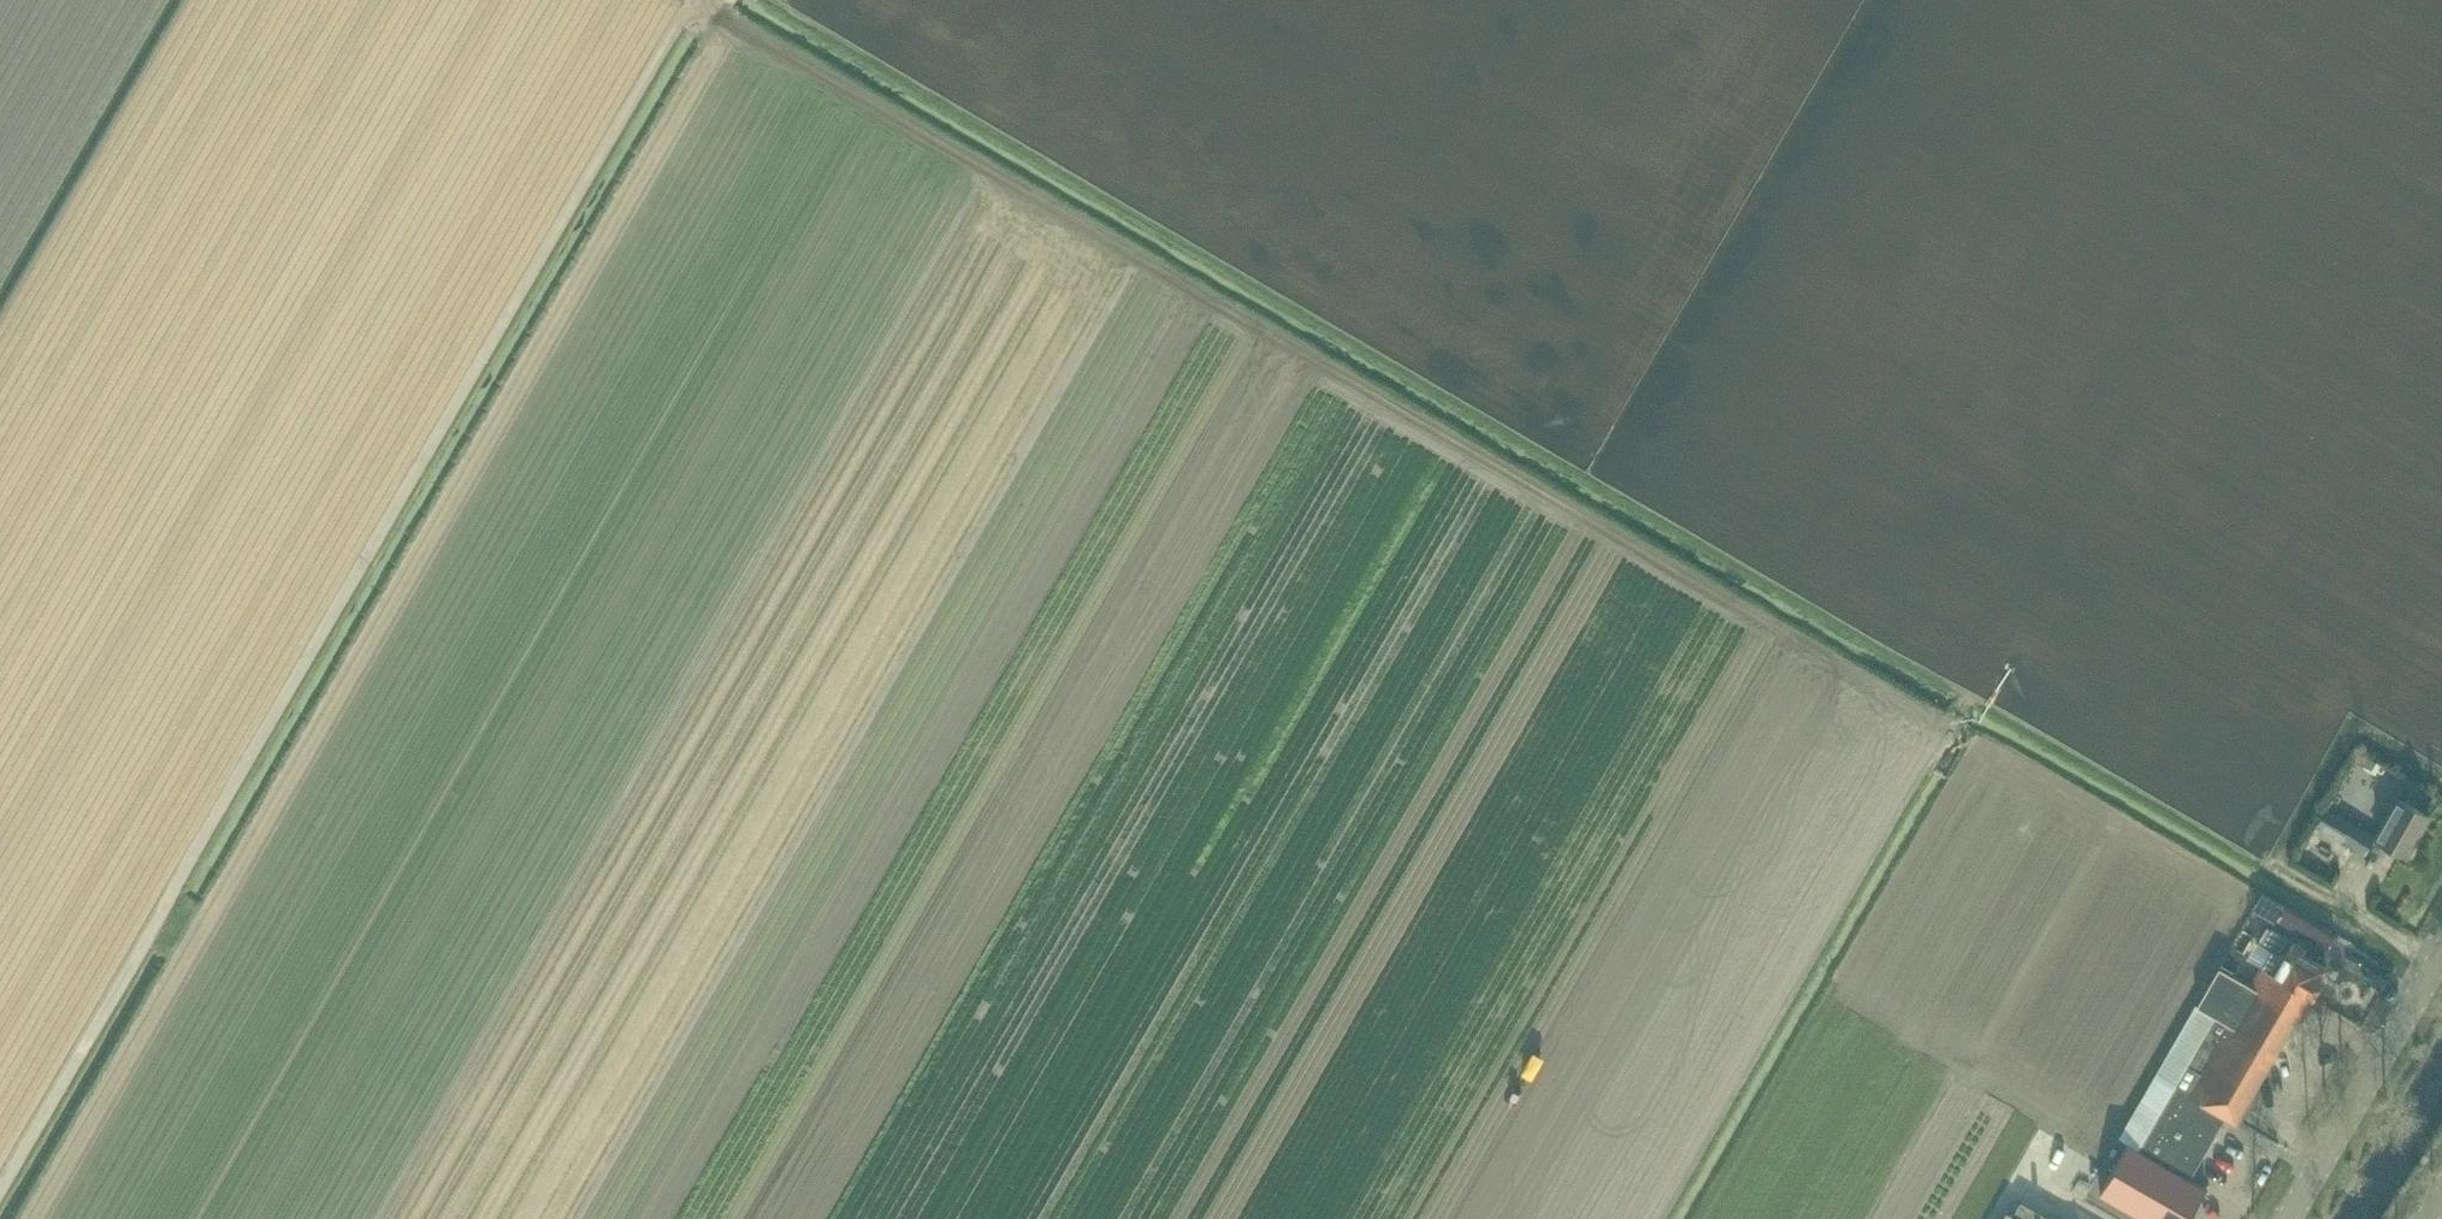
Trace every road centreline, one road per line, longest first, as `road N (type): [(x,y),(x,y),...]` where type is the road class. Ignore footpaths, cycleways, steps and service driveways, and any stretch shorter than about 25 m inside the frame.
road 1 (track): [(2436,967),(780,0)]
road 2 (track): [(698,0),(0,1184)]
road 3 (tertiary): [(2289,1218),(2441,956)]

